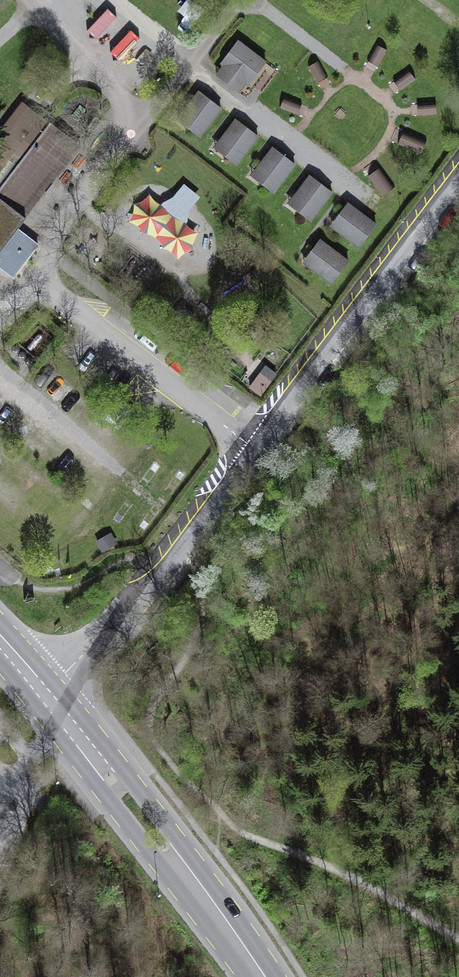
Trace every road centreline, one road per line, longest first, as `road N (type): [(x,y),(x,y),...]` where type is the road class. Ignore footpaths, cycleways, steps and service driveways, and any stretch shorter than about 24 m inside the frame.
road 1 (unclassified): [(180,548),(458,184)]
road 2 (secondary): [(265,976),(45,696)]
road 3 (unclassified): [(180,548),(45,696)]

